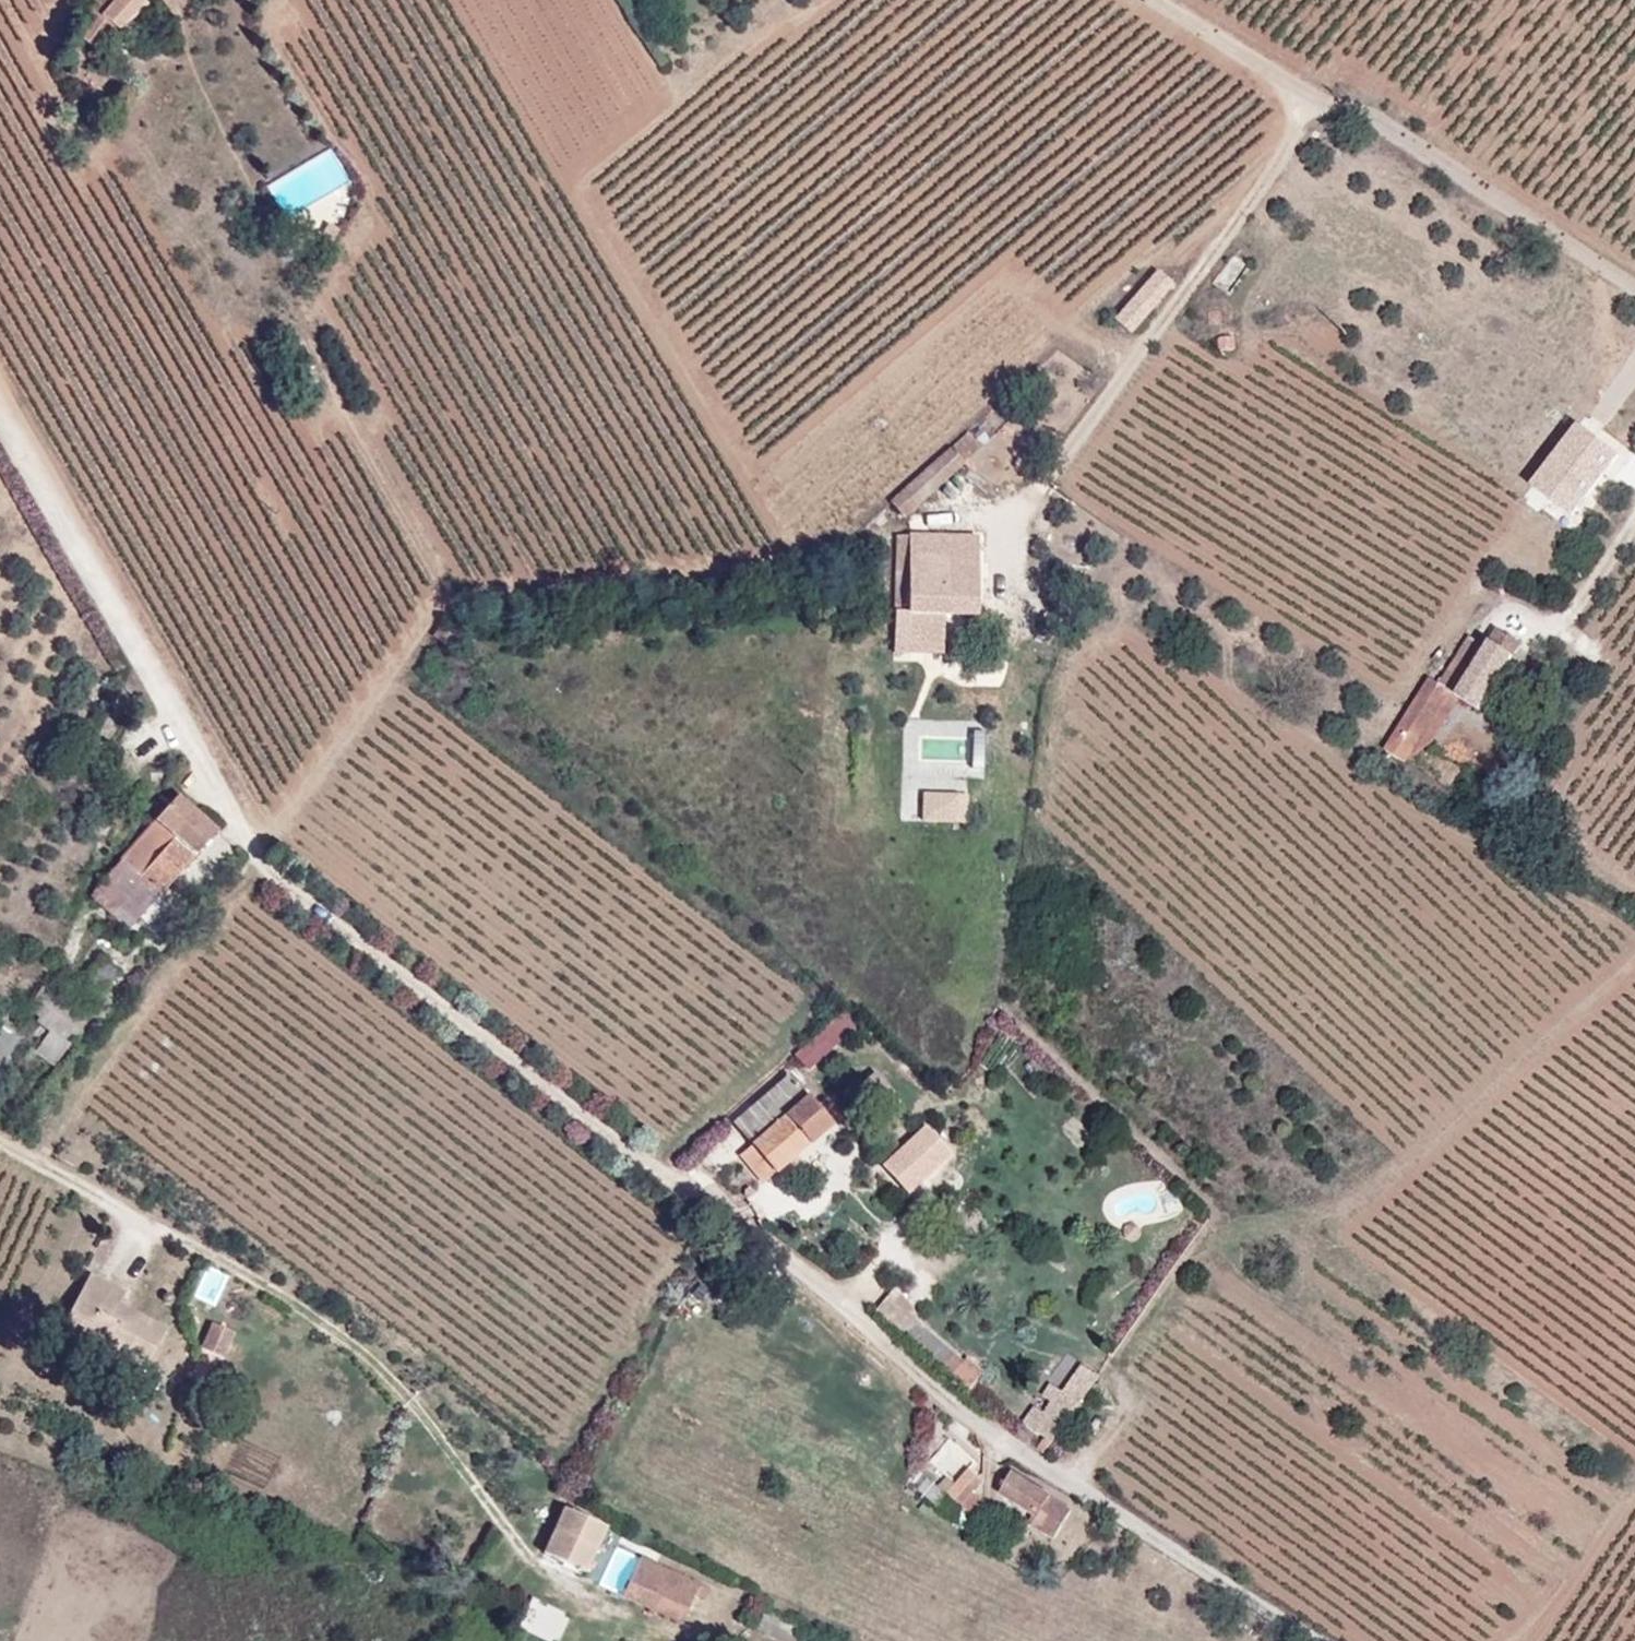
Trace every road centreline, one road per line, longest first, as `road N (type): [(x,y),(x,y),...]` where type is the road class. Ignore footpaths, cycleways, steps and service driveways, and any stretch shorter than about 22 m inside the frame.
road 1 (track): [(0,412),(251,847),(984,1426),(1326,1640)]
road 2 (unclassified): [(1155,0),(1316,103),(1497,197),(1634,284)]

